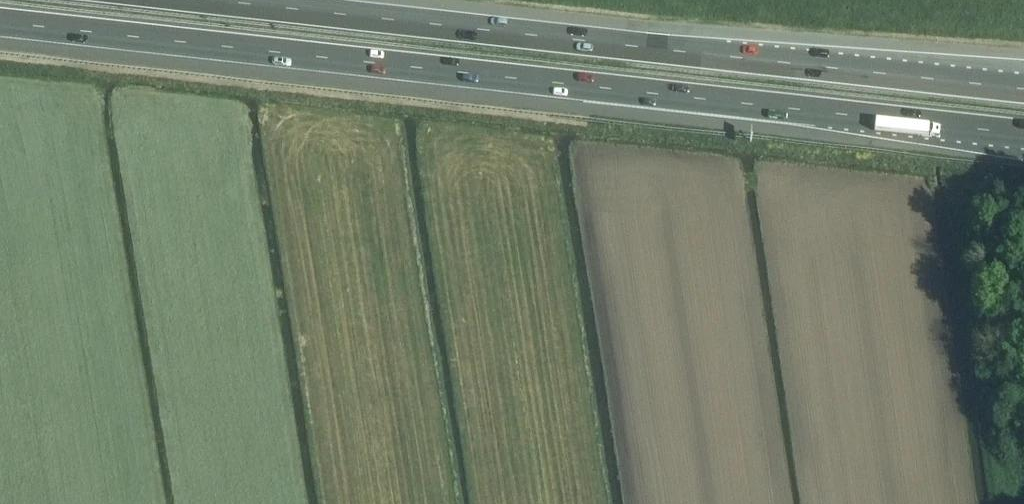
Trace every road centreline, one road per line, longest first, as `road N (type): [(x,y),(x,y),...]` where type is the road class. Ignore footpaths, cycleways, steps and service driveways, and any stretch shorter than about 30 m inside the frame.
road 1 (motorway): [(0,20),(1023,133)]
road 2 (motorway): [(1023,87),(223,0)]

